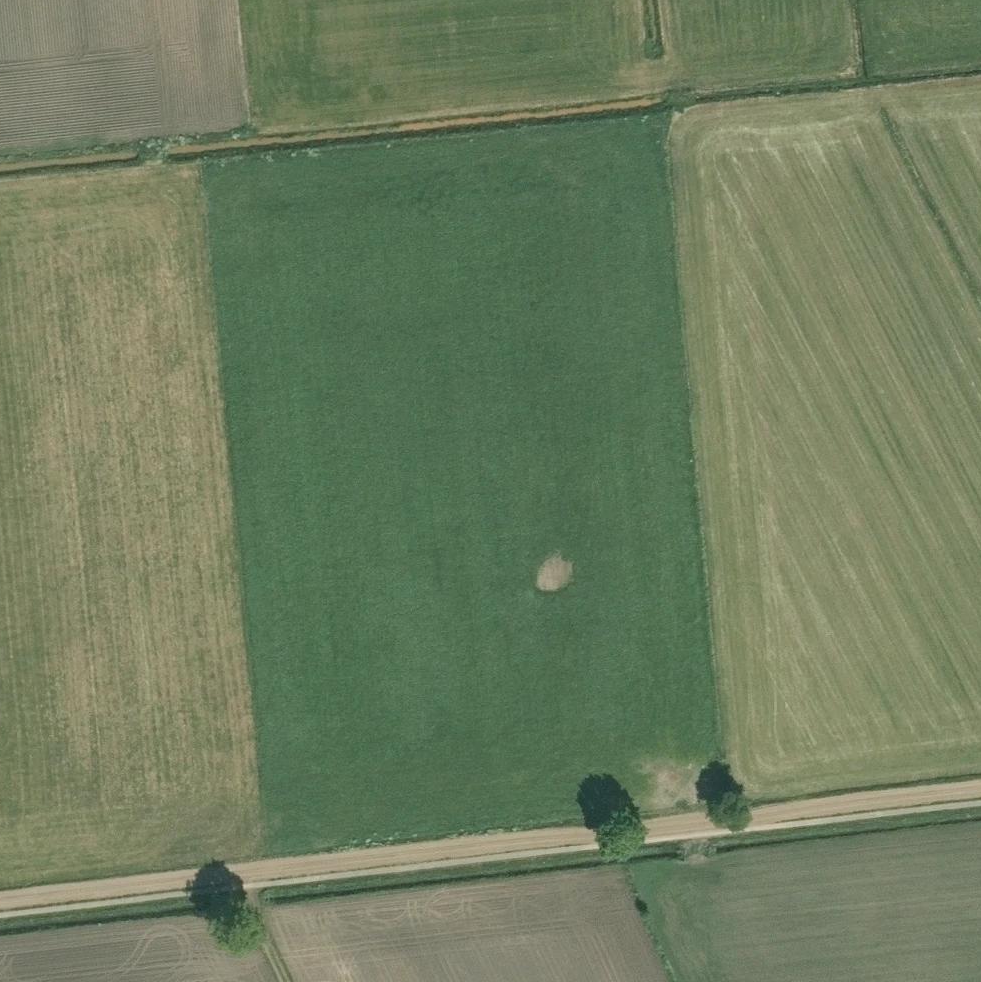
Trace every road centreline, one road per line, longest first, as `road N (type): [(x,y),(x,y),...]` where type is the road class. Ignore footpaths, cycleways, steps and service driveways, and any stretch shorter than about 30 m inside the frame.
road 1 (track): [(980,791),(0,904)]

